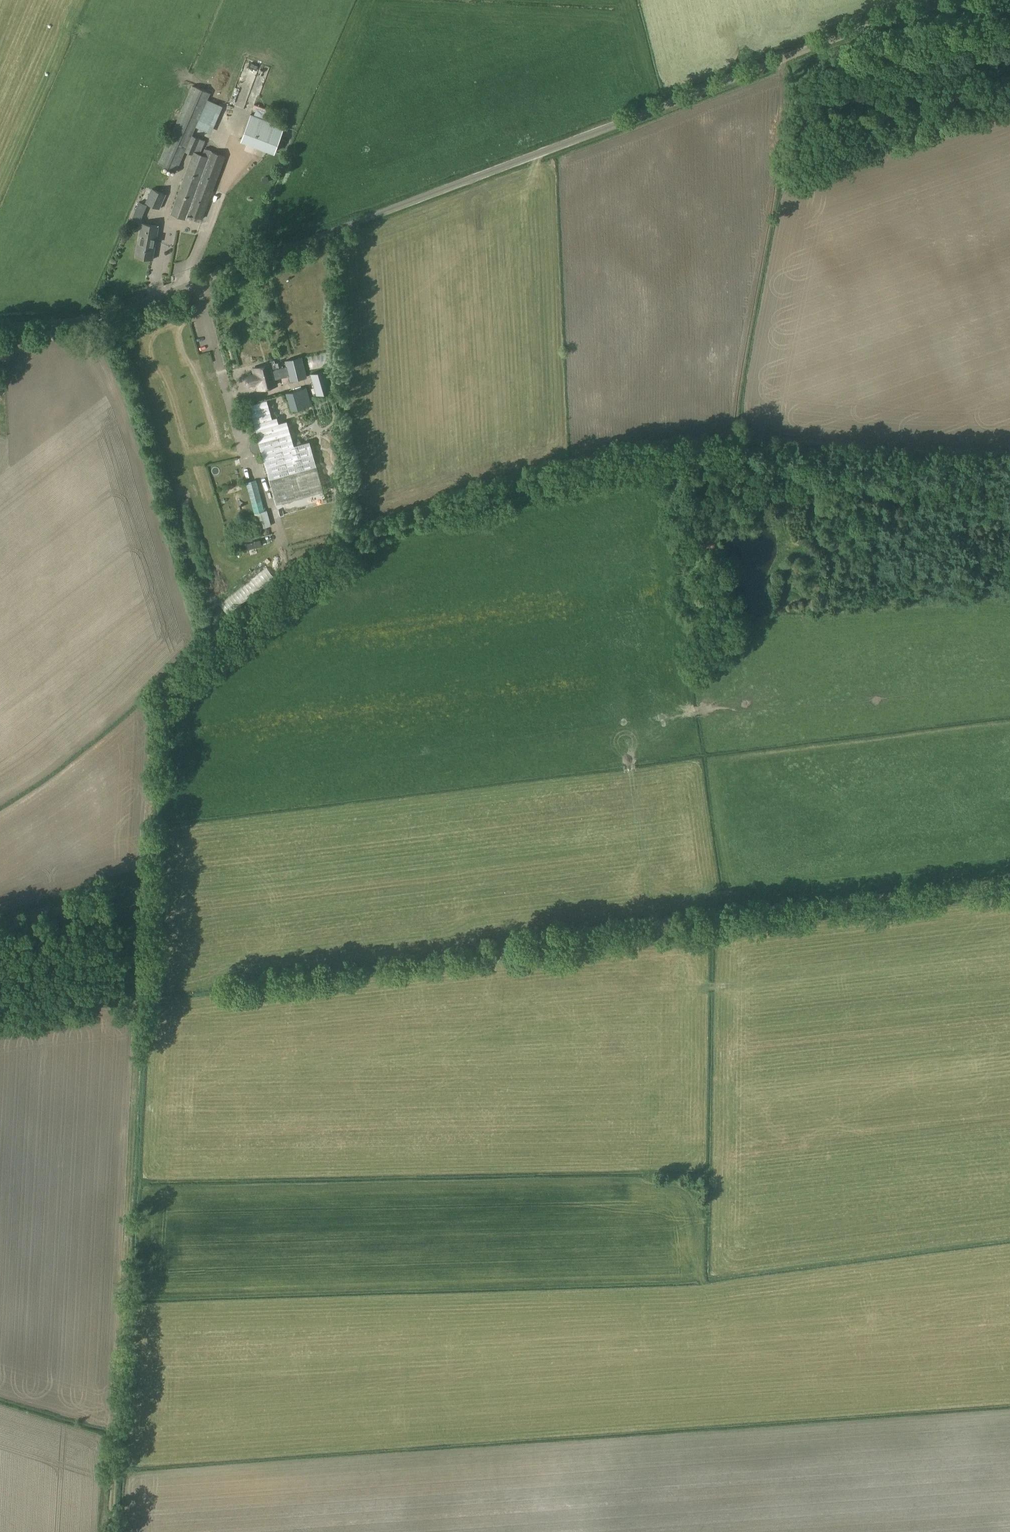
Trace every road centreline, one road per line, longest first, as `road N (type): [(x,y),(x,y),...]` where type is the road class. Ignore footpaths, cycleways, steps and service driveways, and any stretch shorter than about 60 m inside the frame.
road 1 (unclassified): [(0,327),(119,313),(895,17),(982,0)]

